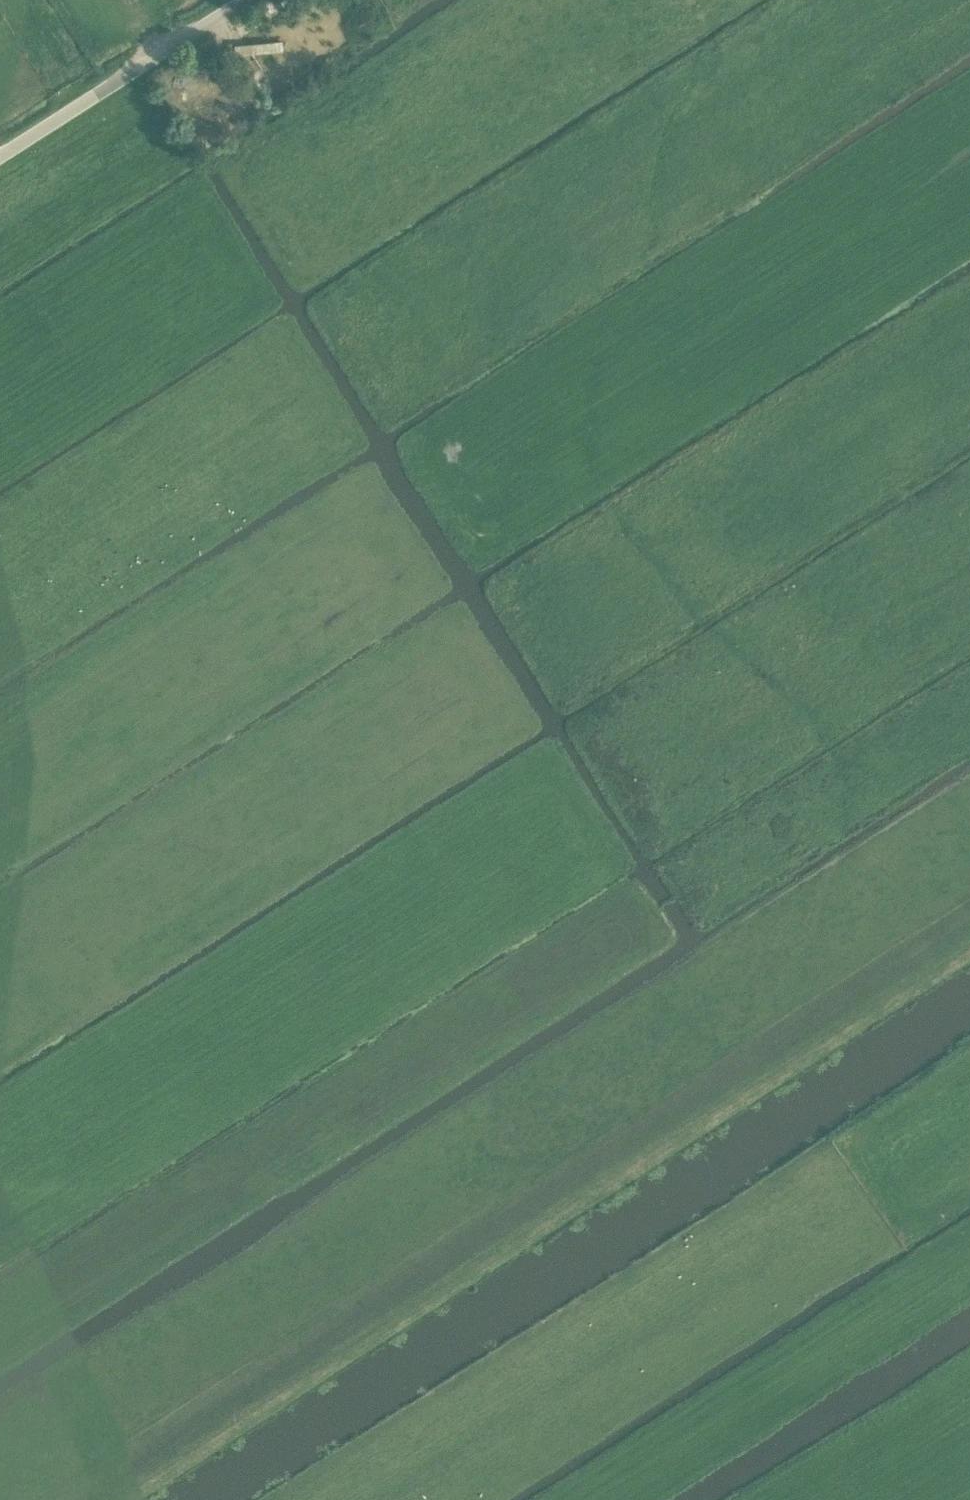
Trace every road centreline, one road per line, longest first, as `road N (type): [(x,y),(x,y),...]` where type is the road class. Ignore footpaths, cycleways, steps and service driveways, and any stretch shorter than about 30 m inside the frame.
road 1 (unclassified): [(0,153),(237,0)]

